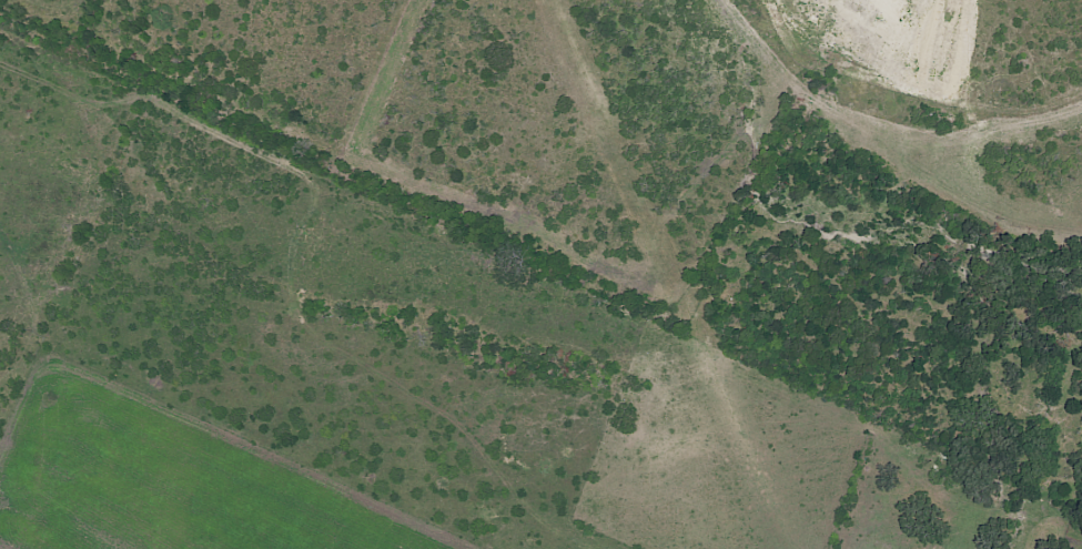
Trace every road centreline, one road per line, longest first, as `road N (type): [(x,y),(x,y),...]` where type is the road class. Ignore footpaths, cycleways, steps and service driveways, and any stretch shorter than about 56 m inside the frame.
road 1 (residential): [(0,127),(194,101),(241,81),(265,57),(292,0)]

